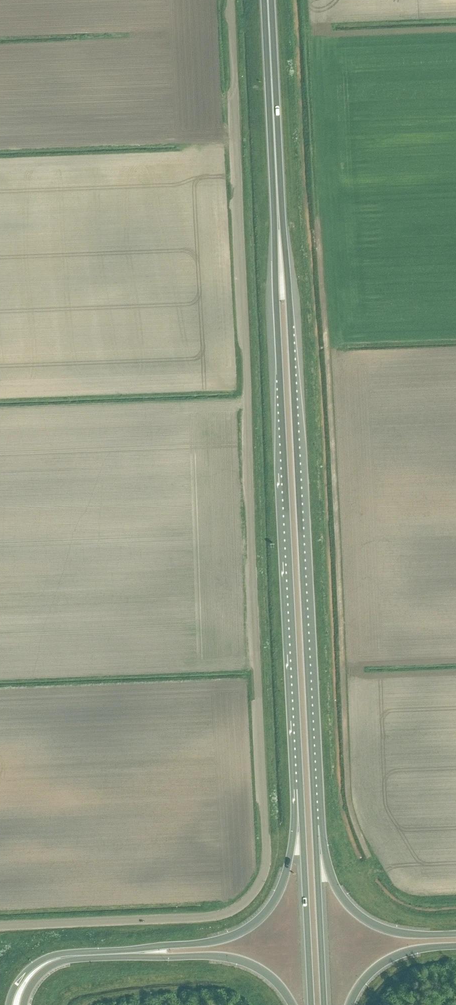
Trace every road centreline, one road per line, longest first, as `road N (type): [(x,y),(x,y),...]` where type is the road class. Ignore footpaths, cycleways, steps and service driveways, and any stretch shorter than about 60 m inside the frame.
road 1 (unclassified): [(0,926),(221,916),(250,897),(264,873),(231,0)]
road 2 (trunk): [(314,821),(279,231)]
road 3 (trunk): [(279,231),(301,790)]
road 4 (trunk): [(301,790),(285,875),(260,919),(218,941),(144,952)]
road 5 (trunk): [(279,231),(267,0)]
road 6 (trunk): [(301,790),(311,1004)]
road 7 (trunk): [(455,935),(393,931),(359,916),(336,889),(314,821)]
road 8 (trunk): [(324,1004),(314,821)]
road 9 (trunk): [(144,952),(238,960),(269,976),(292,1004)]
road 10 (trunk): [(349,1004),(362,982),(392,958),(455,946)]

